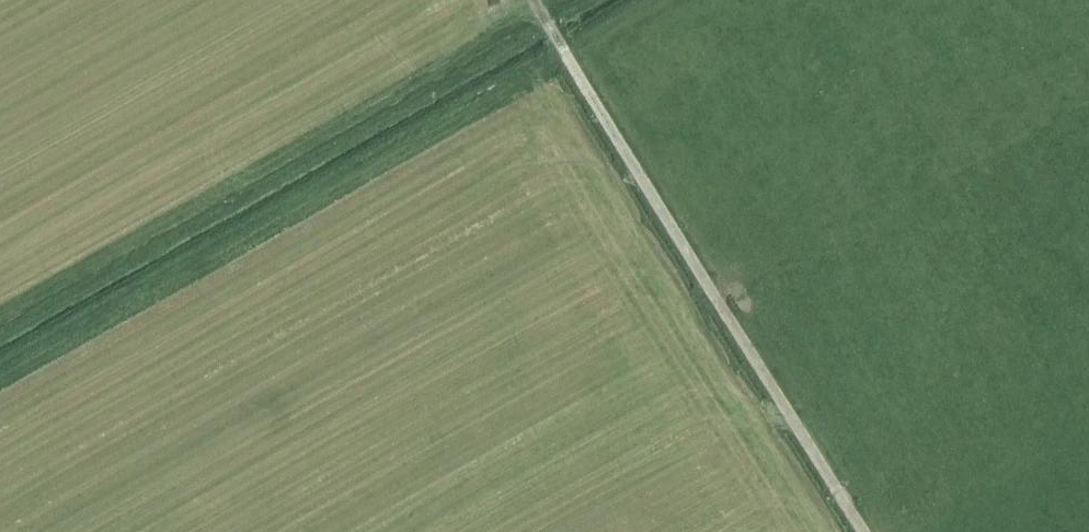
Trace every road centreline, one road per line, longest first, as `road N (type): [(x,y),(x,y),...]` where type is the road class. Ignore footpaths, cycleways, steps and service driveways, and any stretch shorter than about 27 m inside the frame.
road 1 (track): [(872,531),(545,23),(516,14),(508,0)]

